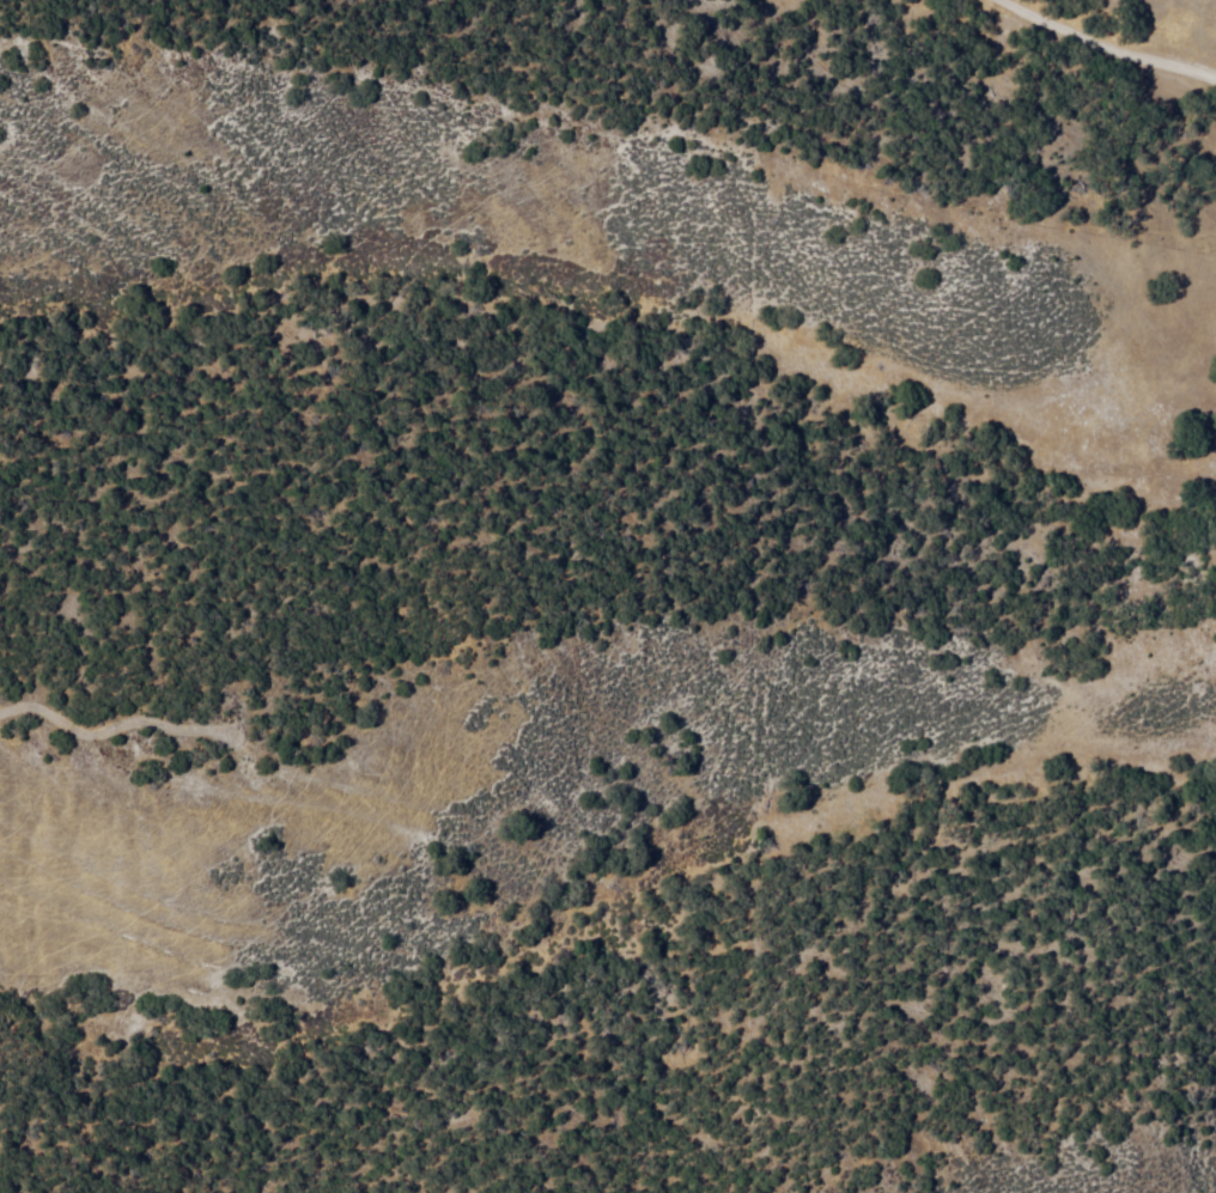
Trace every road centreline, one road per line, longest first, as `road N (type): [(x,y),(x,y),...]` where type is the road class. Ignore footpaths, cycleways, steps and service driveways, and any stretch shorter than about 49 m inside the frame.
road 1 (track): [(1215,106),(1070,14),(955,0)]

